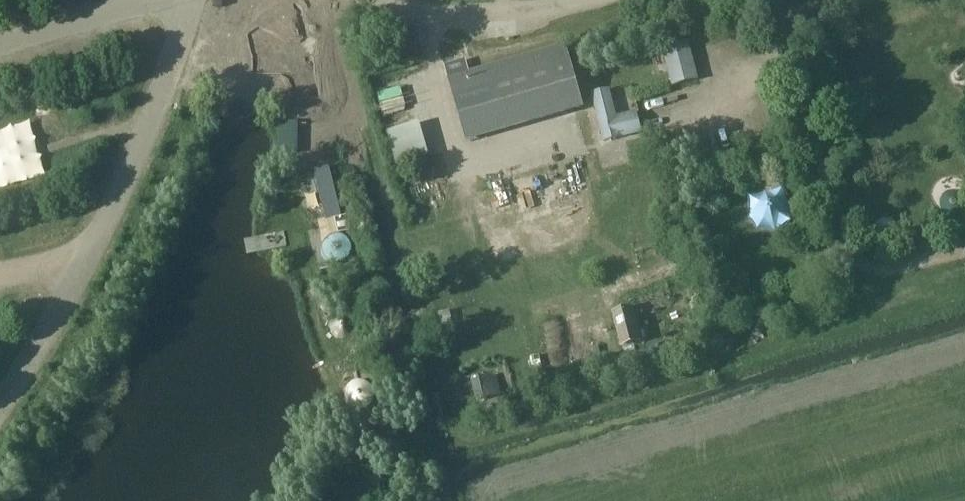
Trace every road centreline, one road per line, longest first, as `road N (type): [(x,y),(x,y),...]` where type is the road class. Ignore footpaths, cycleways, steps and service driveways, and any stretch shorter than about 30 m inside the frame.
road 1 (unclassified): [(0,411),(108,219),(193,0)]
road 2 (unclassified): [(0,45),(153,0)]

